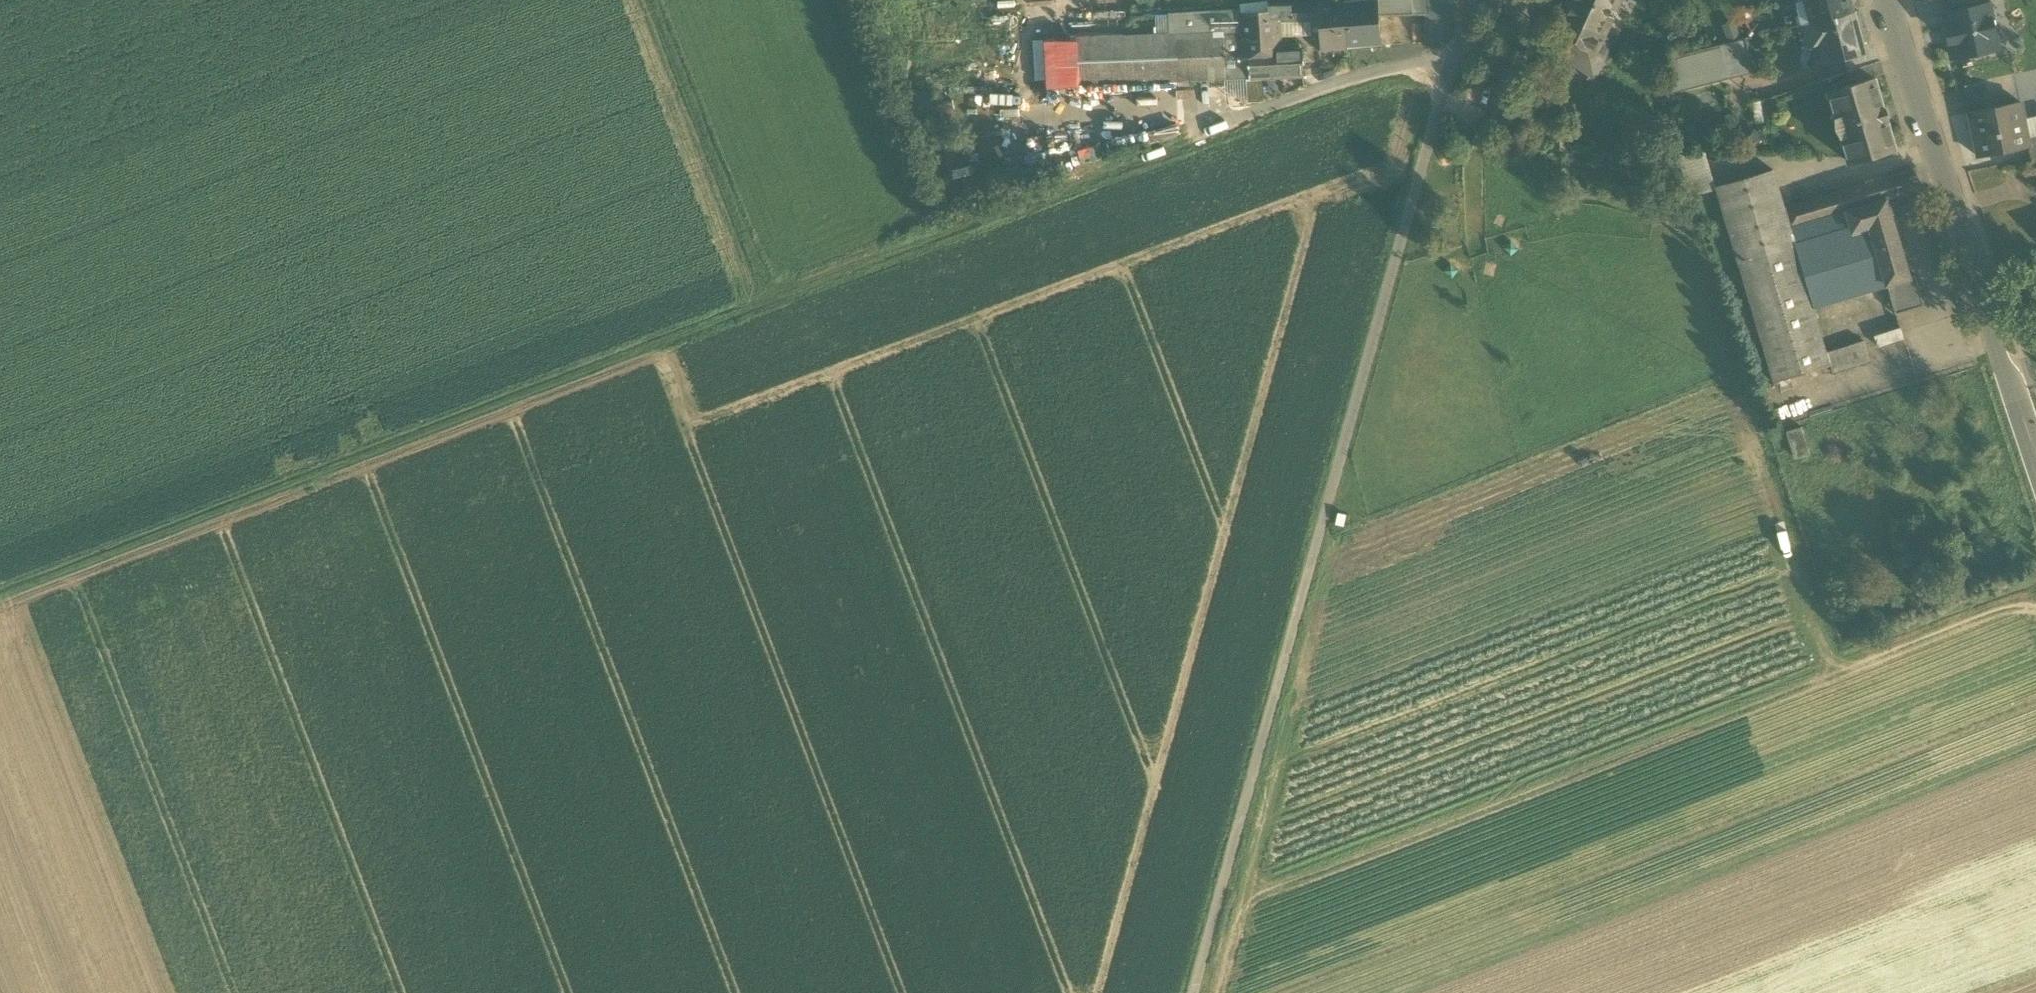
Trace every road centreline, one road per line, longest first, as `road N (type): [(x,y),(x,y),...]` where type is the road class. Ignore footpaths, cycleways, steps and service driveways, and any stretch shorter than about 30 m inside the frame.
road 1 (track): [(0,593),(1195,133)]
road 2 (track): [(1195,992),(1422,159)]
road 3 (tertiary): [(2035,449),(1891,0)]
road 4 (residential): [(1422,159),(1468,0)]

